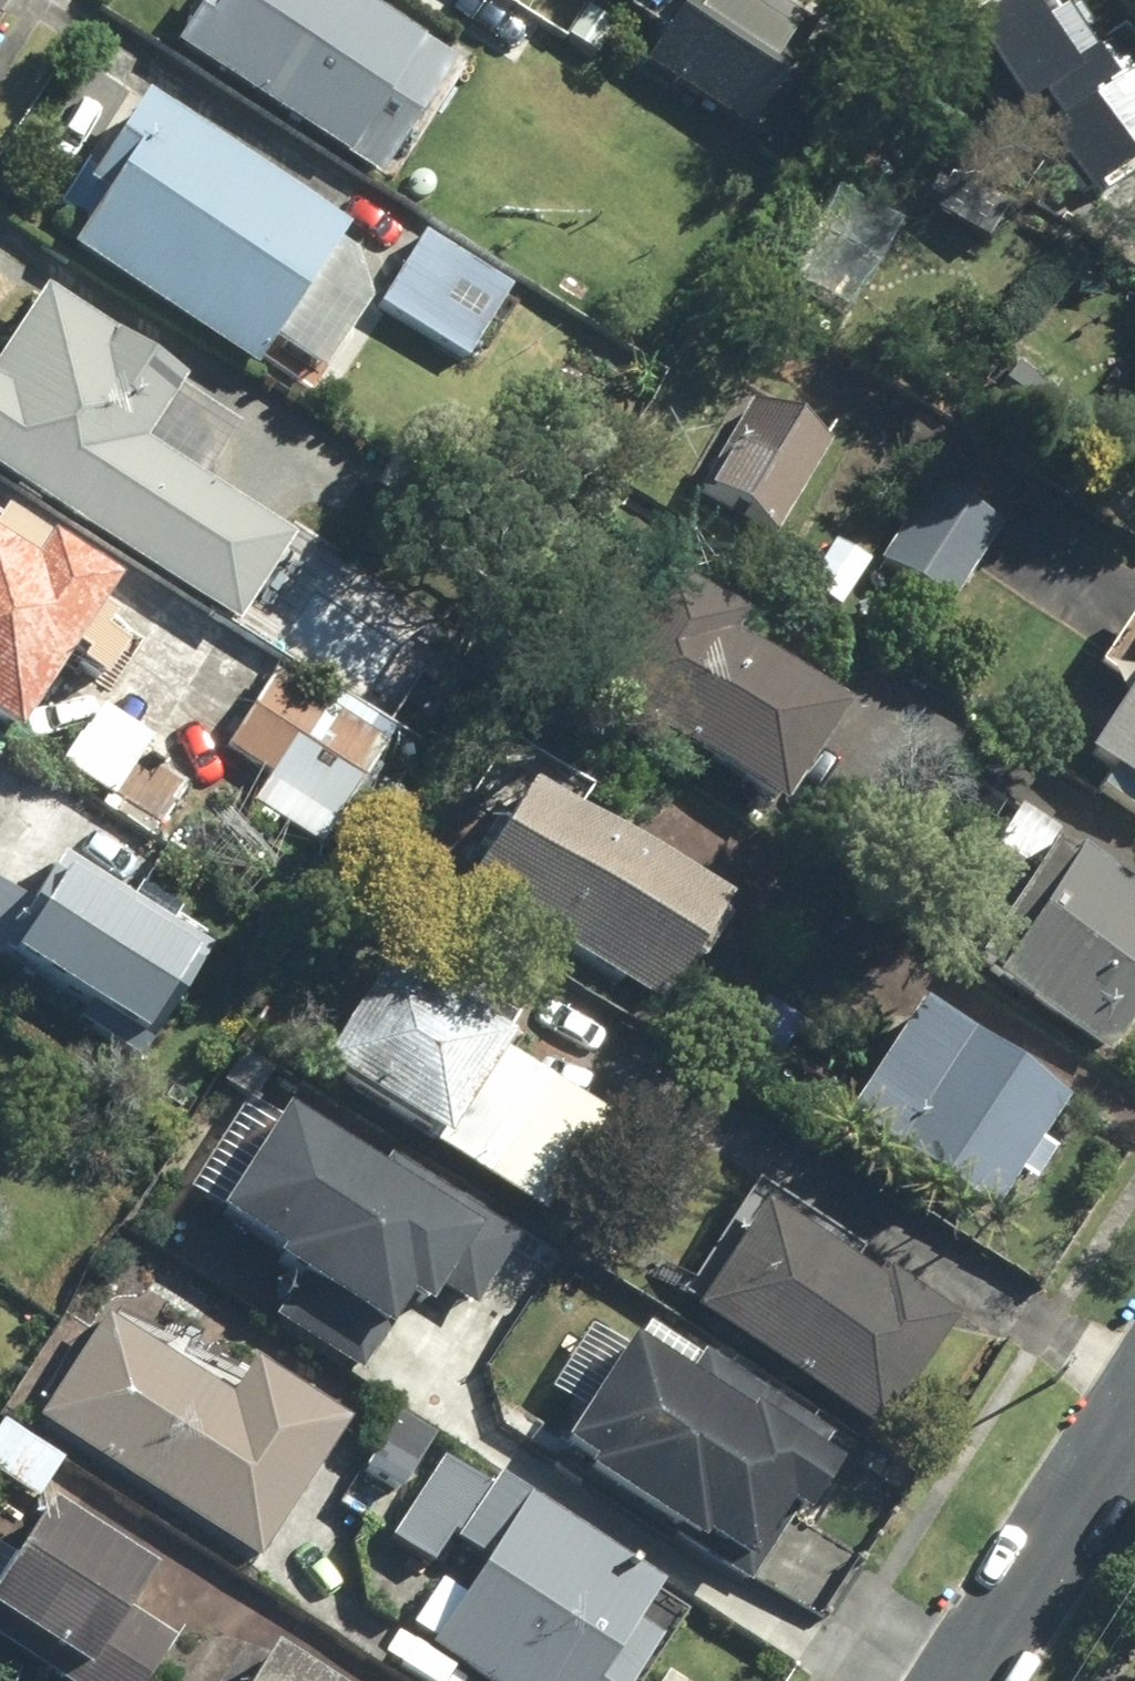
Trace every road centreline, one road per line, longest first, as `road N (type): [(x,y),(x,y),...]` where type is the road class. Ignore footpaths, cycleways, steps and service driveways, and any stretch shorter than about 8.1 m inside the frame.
road 1 (residential): [(960,1680),(1134,1408)]

